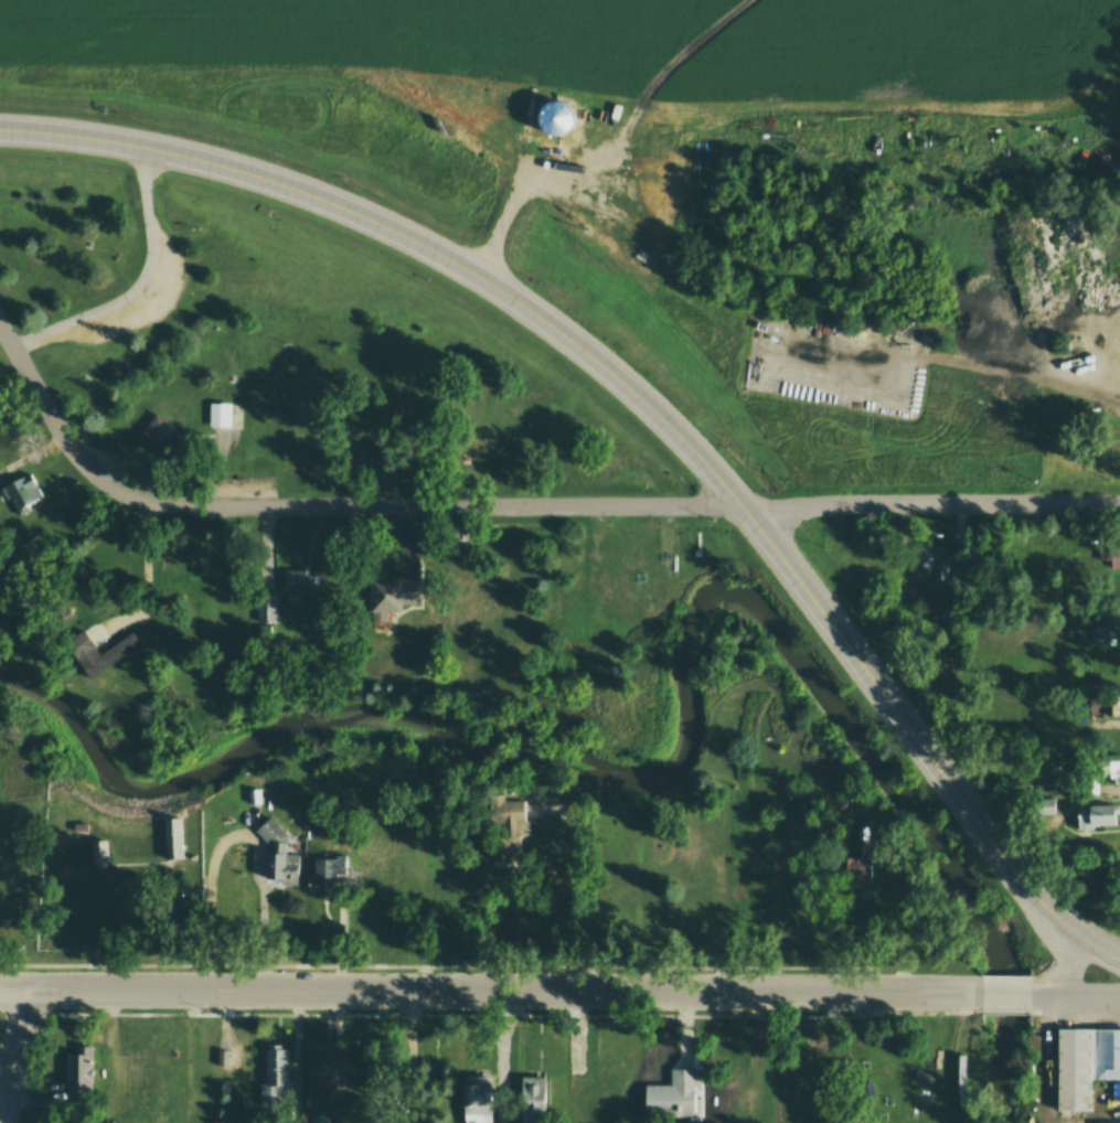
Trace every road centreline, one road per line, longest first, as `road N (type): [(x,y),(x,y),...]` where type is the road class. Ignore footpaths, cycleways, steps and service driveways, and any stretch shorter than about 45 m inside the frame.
road 1 (primary): [(1119,958),(1055,916),(1022,880),(694,450),(529,307),(374,220),(278,182),(126,141),(0,129)]
road 2 (tertiary): [(979,993),(26,991)]
road 3 (residential): [(739,502),(154,502),(115,486),(81,458),(0,325)]
road 4 (residential): [(1119,509),(851,503),(751,517)]

